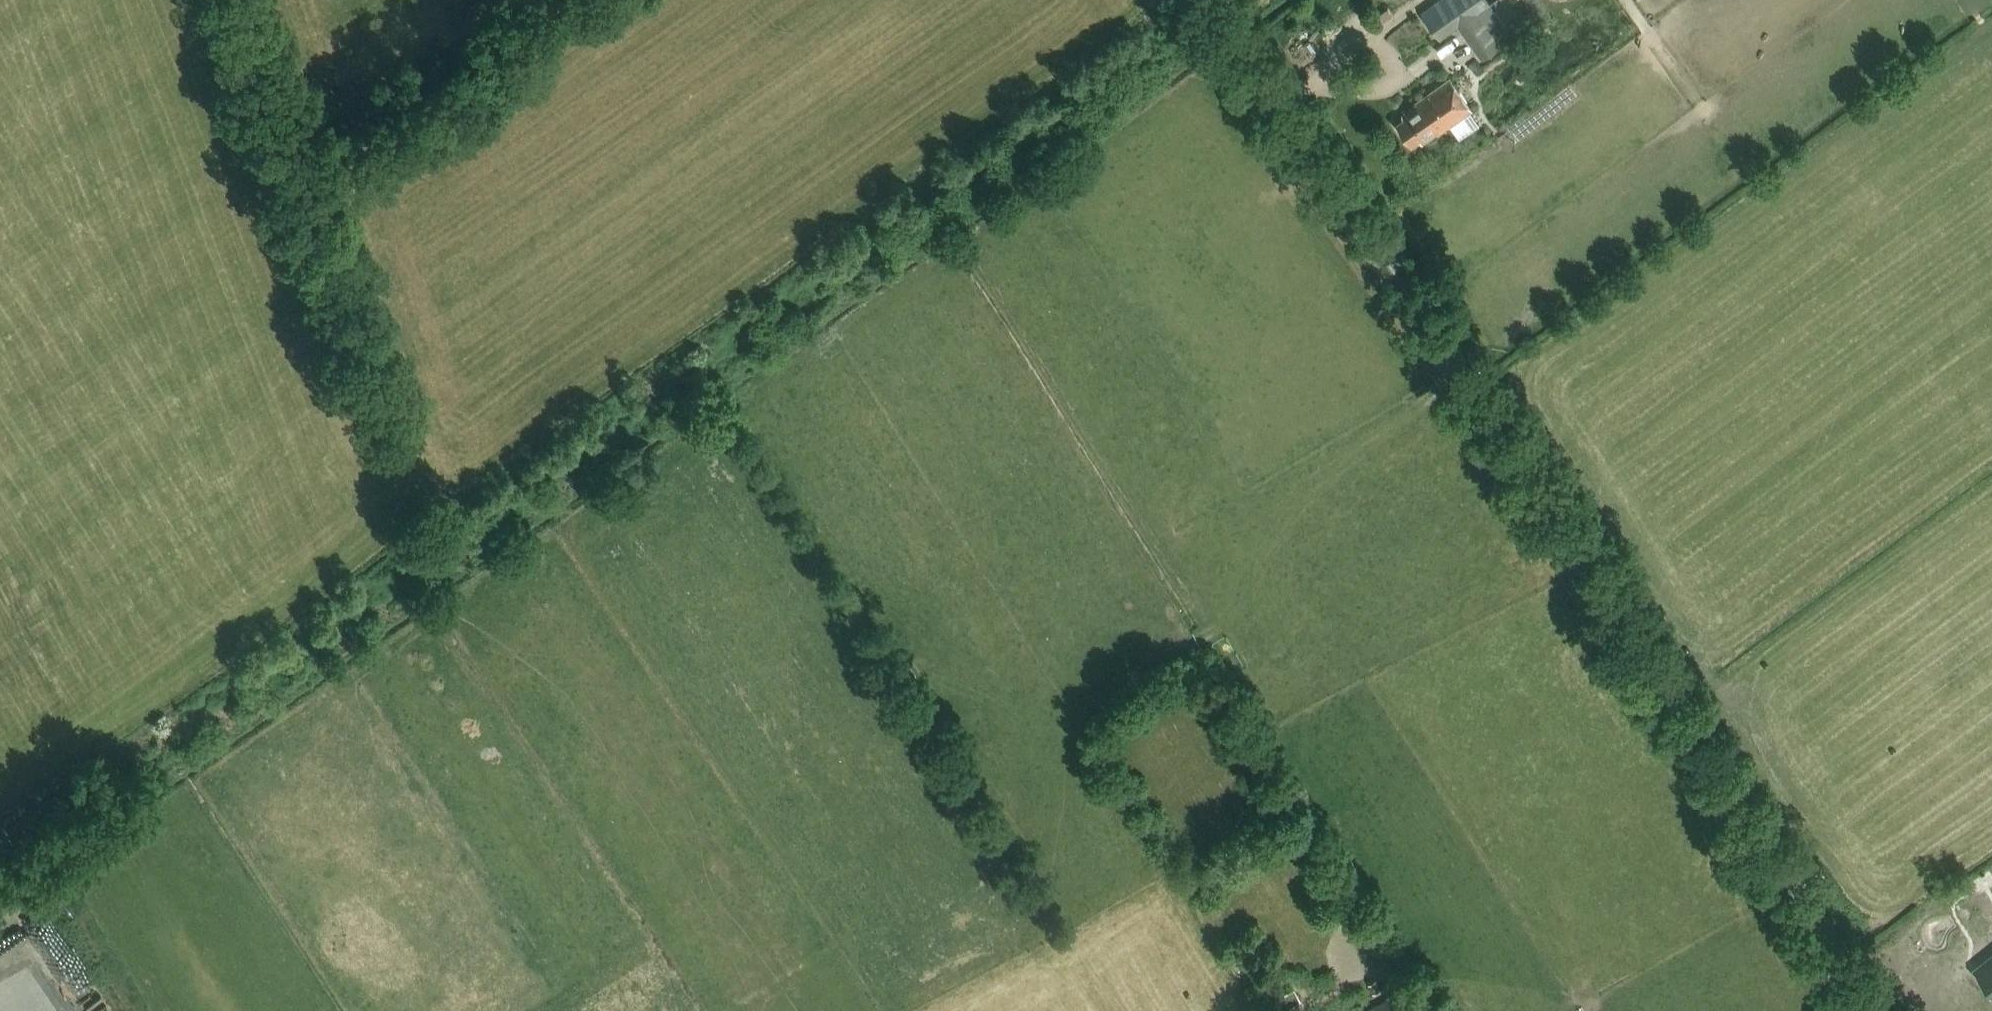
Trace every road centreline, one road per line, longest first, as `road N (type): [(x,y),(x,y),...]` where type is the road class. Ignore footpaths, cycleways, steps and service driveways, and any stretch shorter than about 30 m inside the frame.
road 1 (tertiary): [(1878,1010),(1465,361),(1218,0)]

